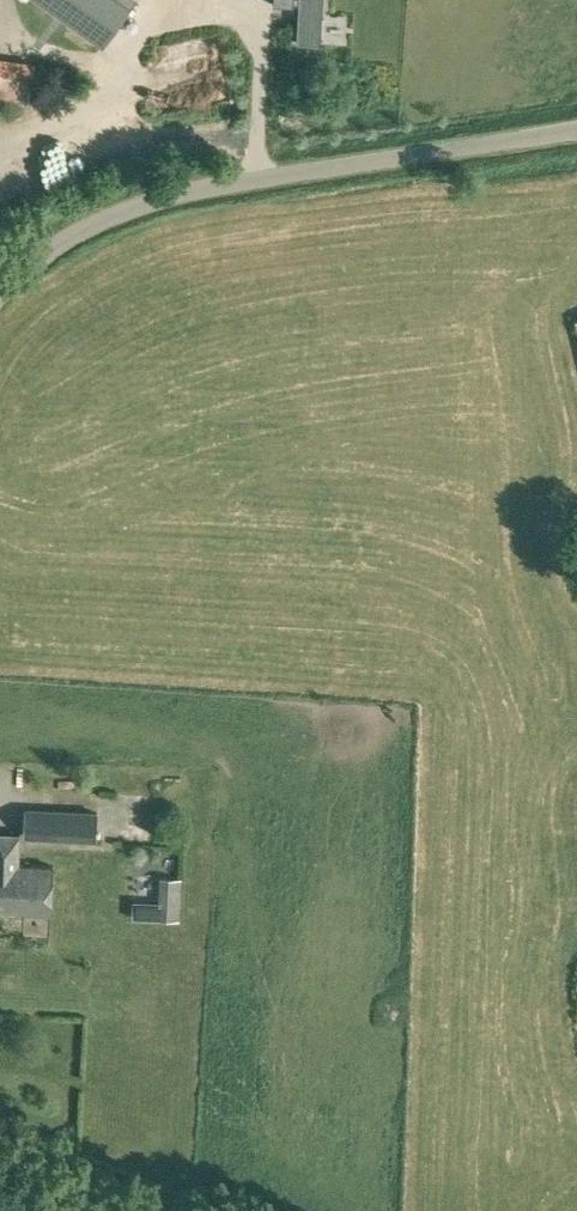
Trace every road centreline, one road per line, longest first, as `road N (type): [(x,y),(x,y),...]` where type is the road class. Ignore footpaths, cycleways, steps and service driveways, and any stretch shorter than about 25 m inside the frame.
road 1 (unclassified): [(0,294),(34,256),(132,209),(576,133)]

